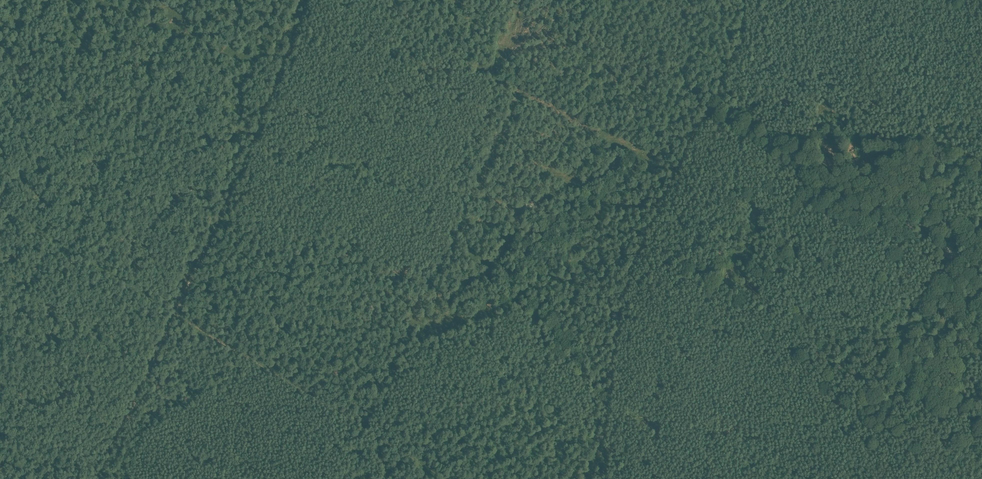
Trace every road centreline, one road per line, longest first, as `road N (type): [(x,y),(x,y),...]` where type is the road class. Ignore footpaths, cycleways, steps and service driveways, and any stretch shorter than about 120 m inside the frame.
road 1 (track): [(95,478),(220,214),(305,0)]
road 2 (track): [(586,478),(600,445),(624,289),(736,51),(739,0)]
road 3 (track): [(172,313),(446,478)]

